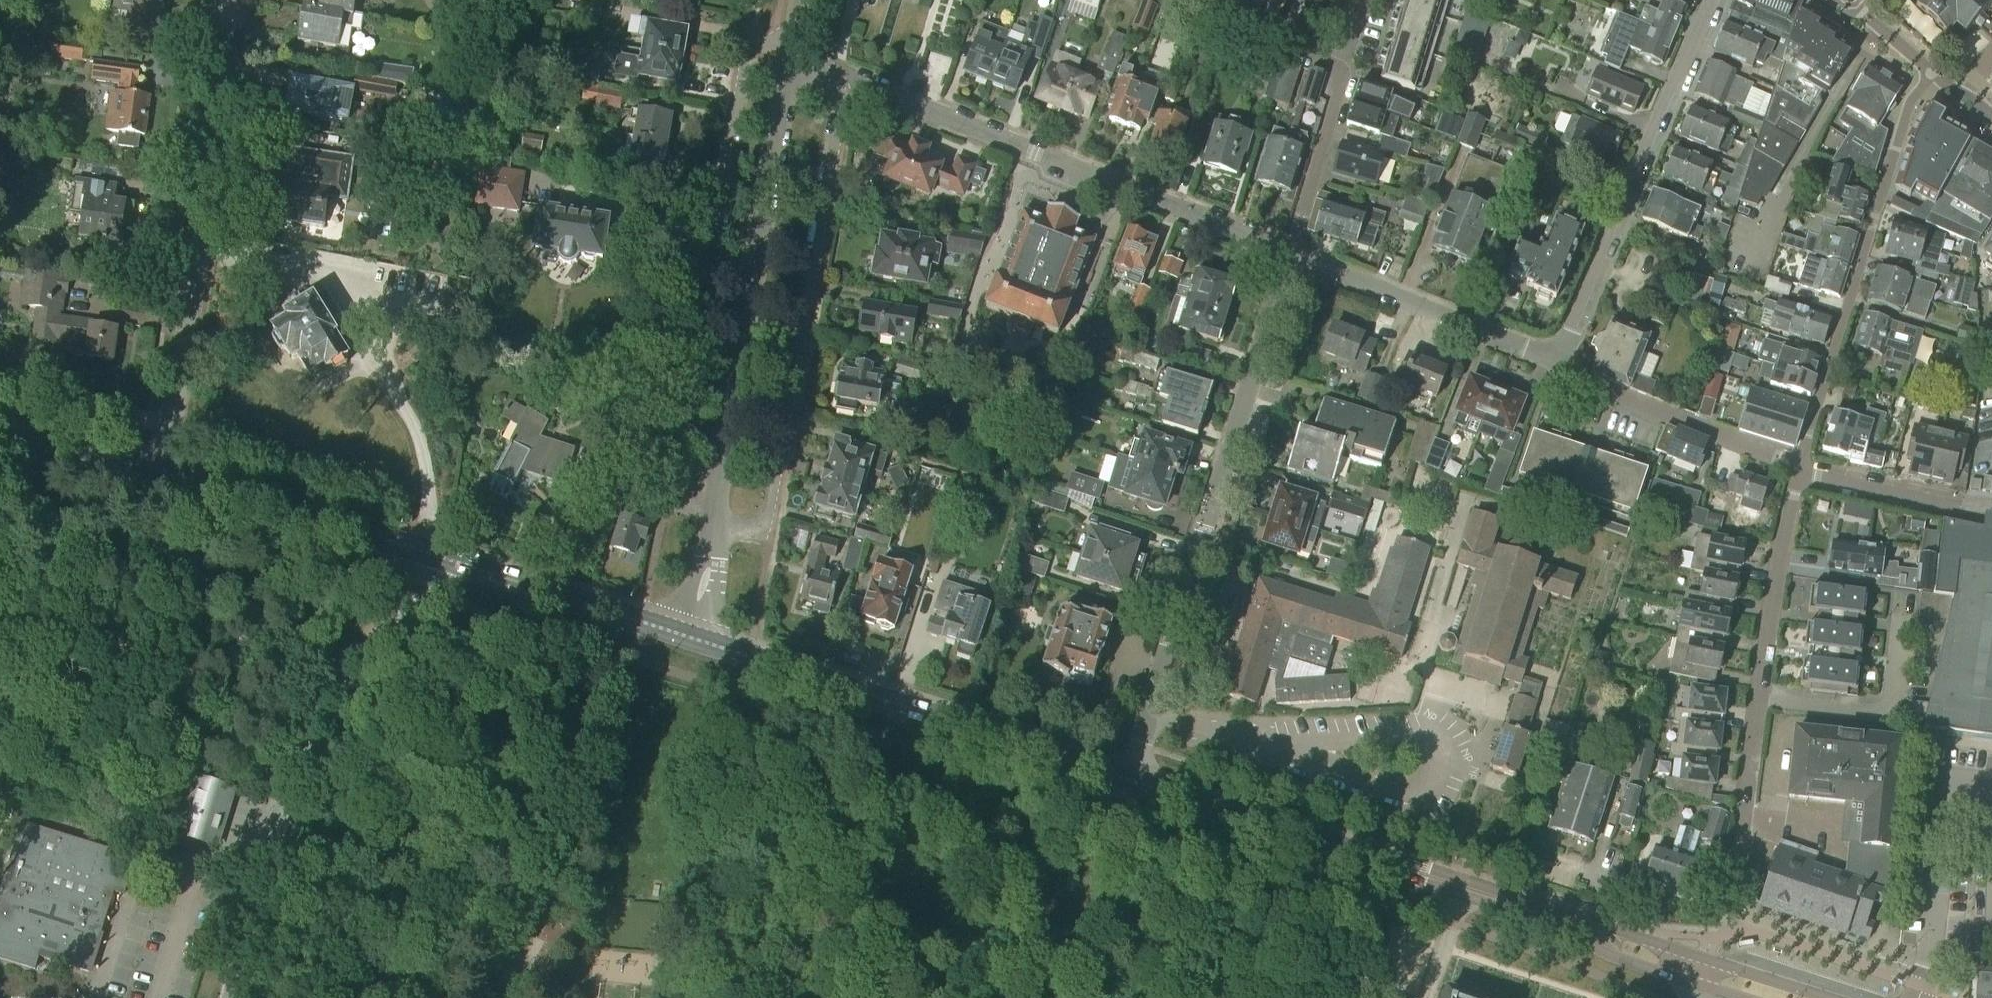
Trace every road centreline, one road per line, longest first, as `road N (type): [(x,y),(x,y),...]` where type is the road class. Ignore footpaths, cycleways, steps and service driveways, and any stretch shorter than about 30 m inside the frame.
road 1 (primary): [(1701,972),(1128,779)]
road 2 (residential): [(1128,779),(1289,254)]
road 3 (unclassified): [(236,997),(304,742),(345,670),(404,629),(437,554)]
road 4 (residential): [(1289,254),(828,73)]
road 5 (residential): [(794,52),(764,40),(746,52),(667,485)]
road 6 (residential): [(167,470),(233,0)]
road 7 (residential): [(715,515),(794,52)]
road 8 (primary): [(1128,779),(690,637)]
road 9 (residential): [(779,497),(837,104),(828,73)]
road 10 (residential): [(1798,470),(1916,98)]
road 11 (residential): [(1558,358),(1711,0)]
road 12 (residential): [(1798,470),(1742,834)]
road 13 (residential): [(1193,0),(1330,57),(1343,71),(1289,254)]
road 14 (residential): [(1558,358),(1289,254)]
road 15 (primary): [(437,554),(167,470)]
road 16 (residential): [(1798,470),(1586,385),(1558,358)]
road 17 (primary): [(690,637),(437,554)]
road 18 (residential): [(1920,997),(1948,778),(1991,783)]
road 19 (primary): [(167,470),(0,439)]
road 20 (residential): [(1962,506),(1798,470)]
road 21 (residential): [(690,637),(715,515)]

